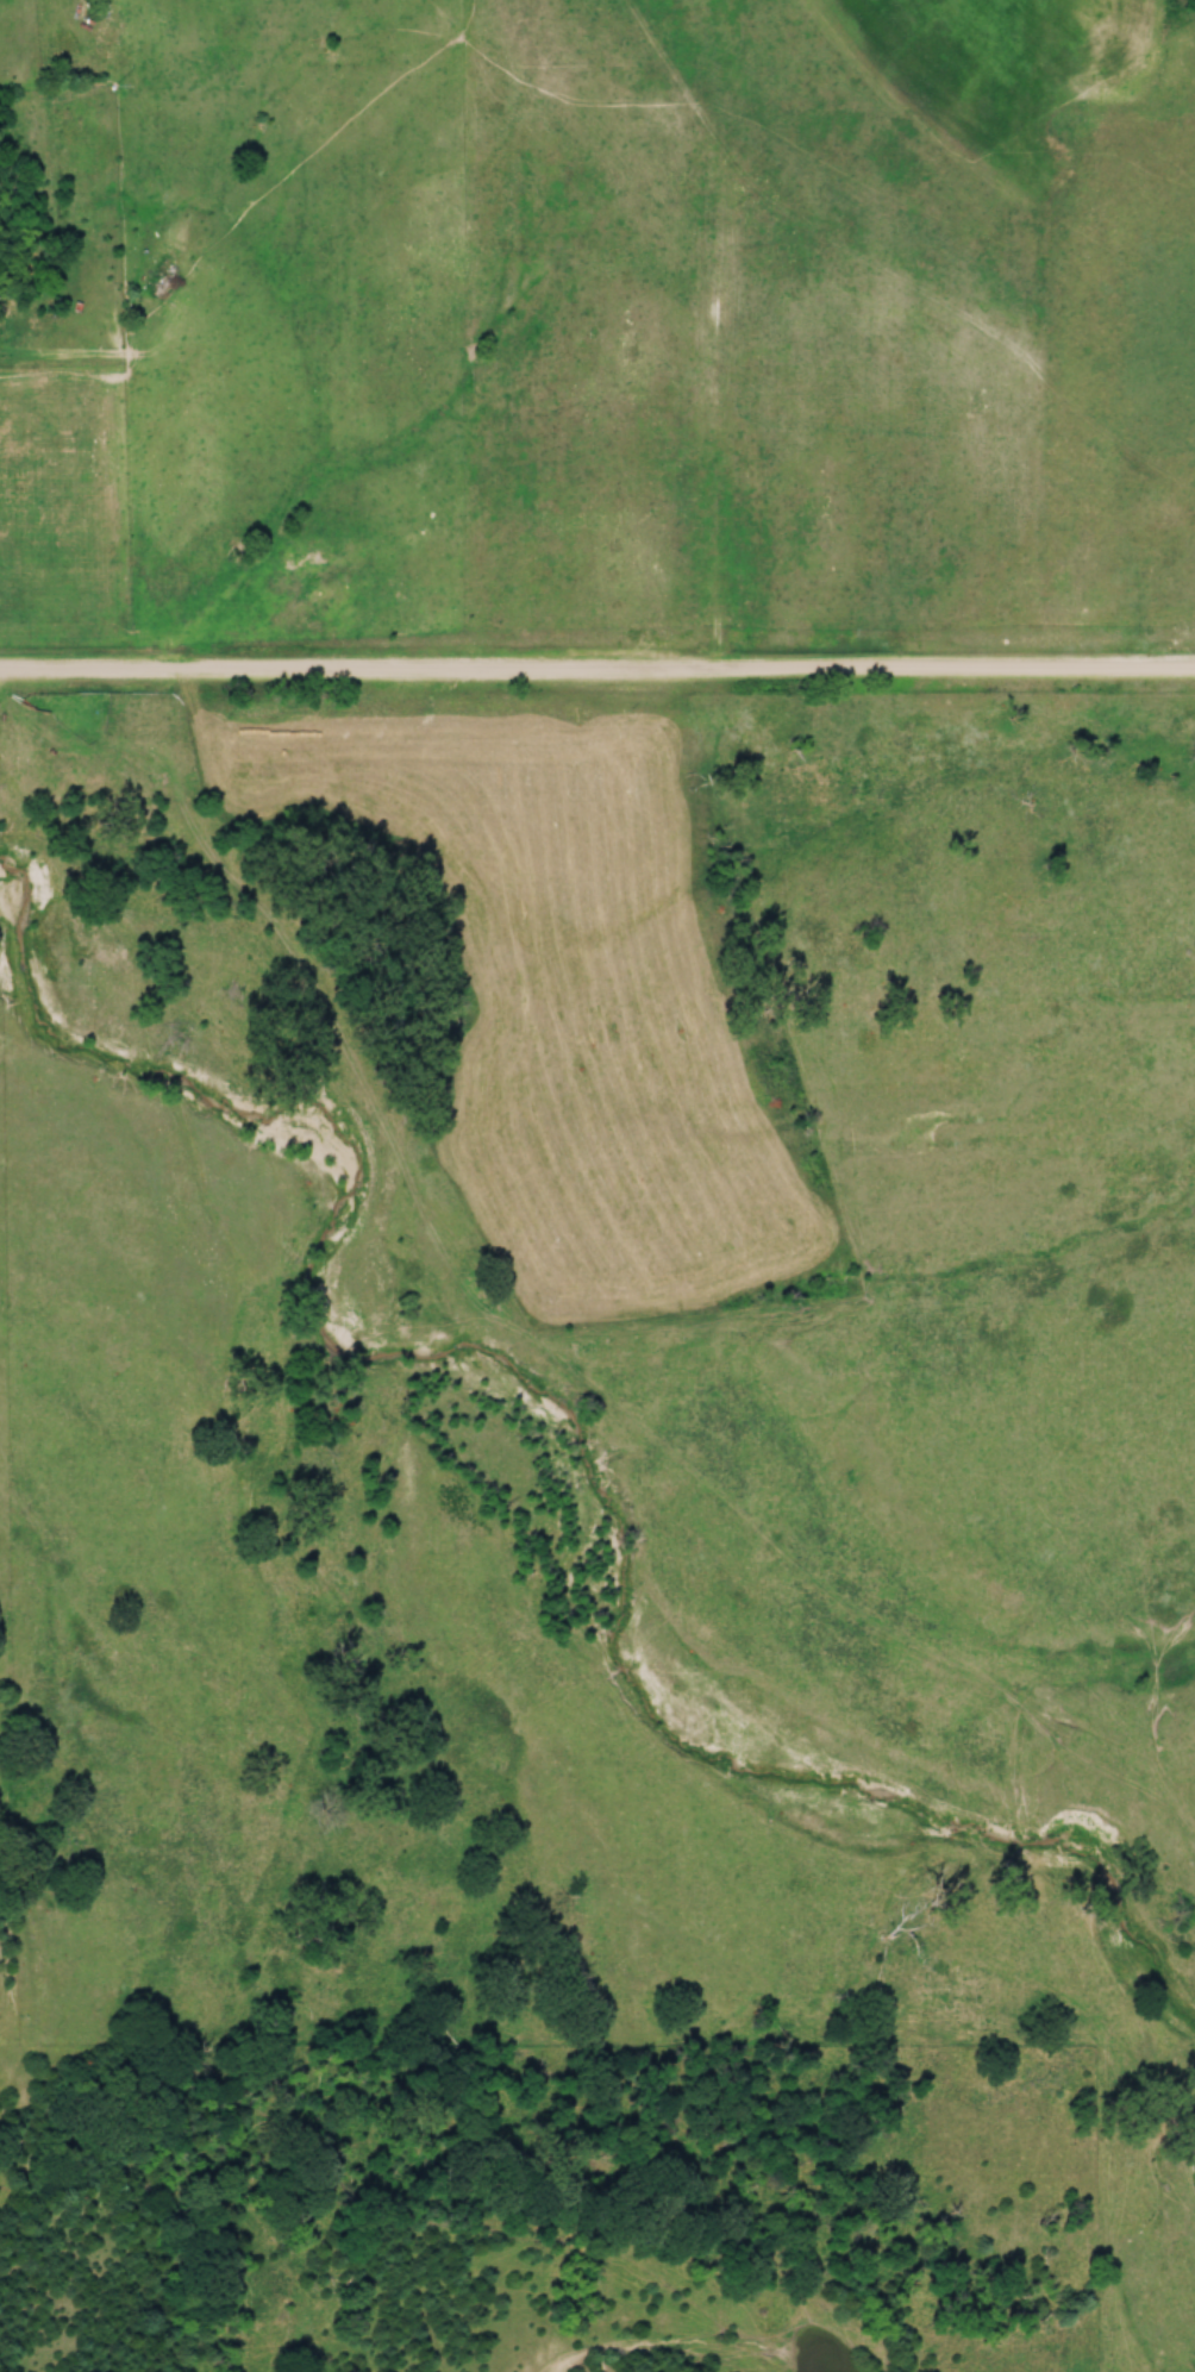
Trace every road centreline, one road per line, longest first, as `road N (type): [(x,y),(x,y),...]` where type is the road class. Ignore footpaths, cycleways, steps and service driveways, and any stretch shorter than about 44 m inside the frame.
road 1 (residential): [(1194,674),(0,676)]

